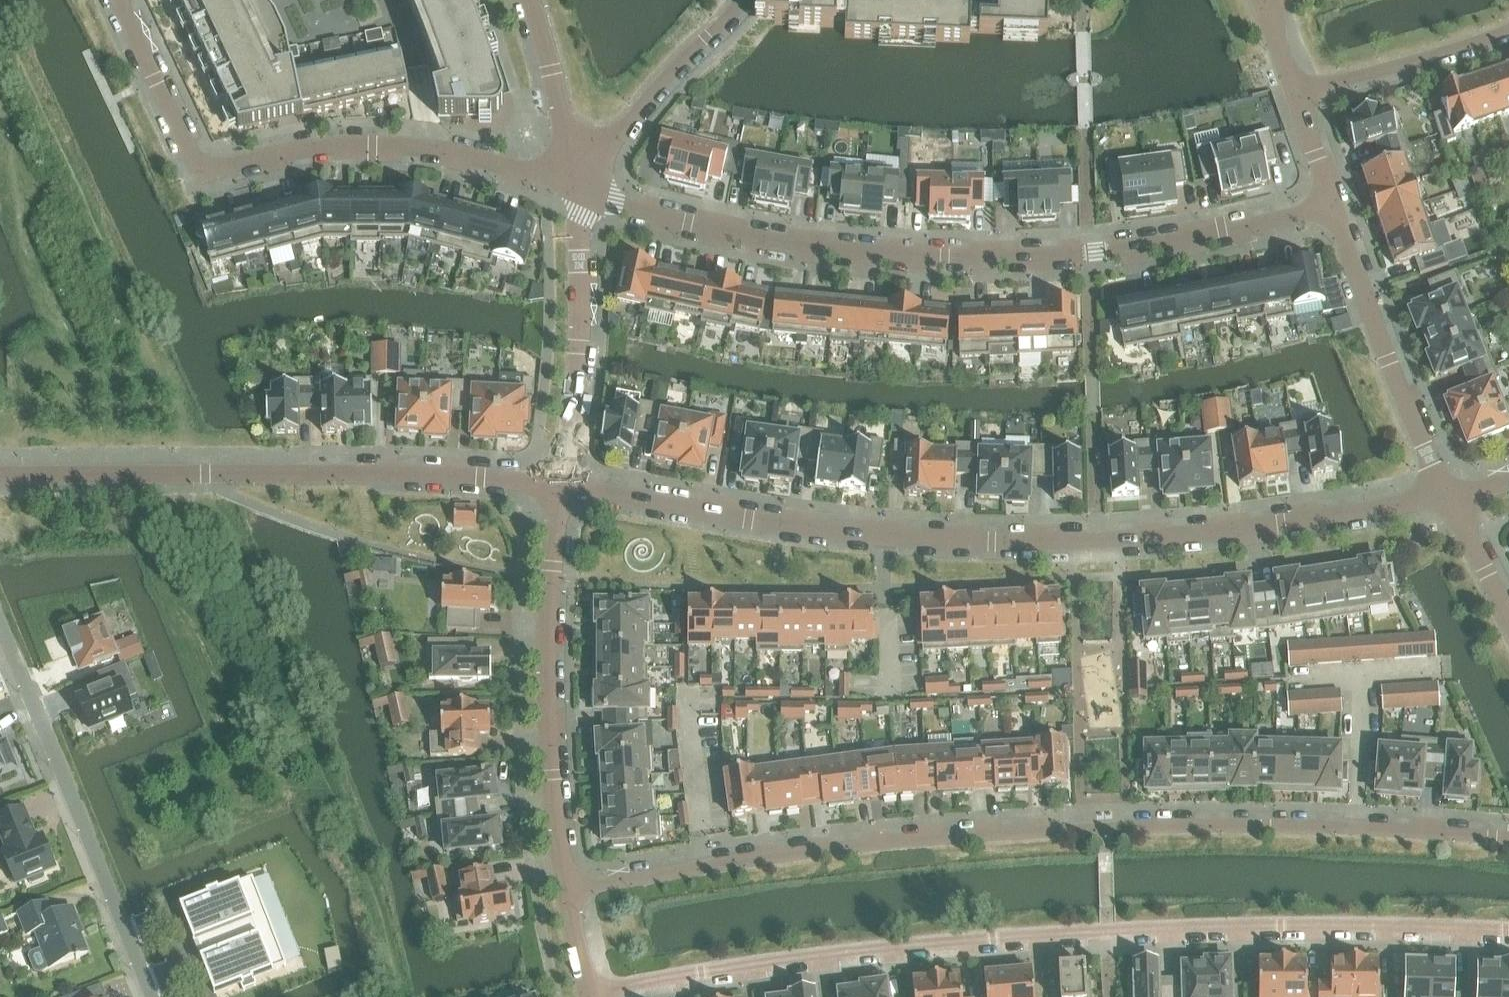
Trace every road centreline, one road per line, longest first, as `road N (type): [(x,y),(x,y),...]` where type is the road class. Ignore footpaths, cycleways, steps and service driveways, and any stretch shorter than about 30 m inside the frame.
road 1 (residential): [(1508,838),(1378,828),(1081,829),(833,849),(564,891)]
road 2 (residential): [(585,996),(792,961),(1106,931),(1508,931)]
road 3 (residential): [(1446,494),(1305,521),(1073,542),(888,536),(559,487)]
road 4 (residential): [(1330,207),(1223,233),(1087,252),(947,257),(819,248),(688,223),(574,189)]
road 5 (residential): [(559,487),(381,472),(0,477)]
road 6 (residential): [(559,487),(547,719),(564,891)]
road 7 (residential): [(153,996),(0,622)]
road 8 (residential): [(574,189),(425,146),(288,153),(202,172)]
road 9 (residential): [(1446,494),(1330,207)]
road 10 (residential): [(574,189),(576,348),(559,487)]
road 11 (residential): [(570,163),(708,39),(737,0)]
road 12 (residential): [(1296,93),(1508,30)]
road 13 (residential): [(121,0),(202,172)]
road 14 (residential): [(531,0),(570,163)]
road 15 (residential): [(1508,616),(1446,494)]

